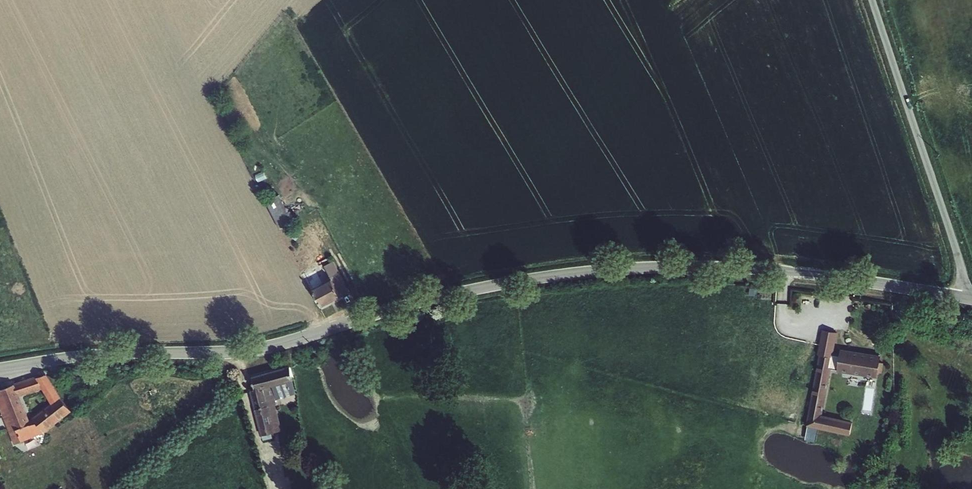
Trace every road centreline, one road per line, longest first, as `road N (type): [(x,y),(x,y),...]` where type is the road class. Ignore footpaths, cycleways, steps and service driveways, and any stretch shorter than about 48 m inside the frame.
road 1 (tertiary): [(964,297),(756,268),(598,271),(444,296),(261,349),(0,369)]
road 2 (unclassified): [(964,297),(958,256),(874,0)]

